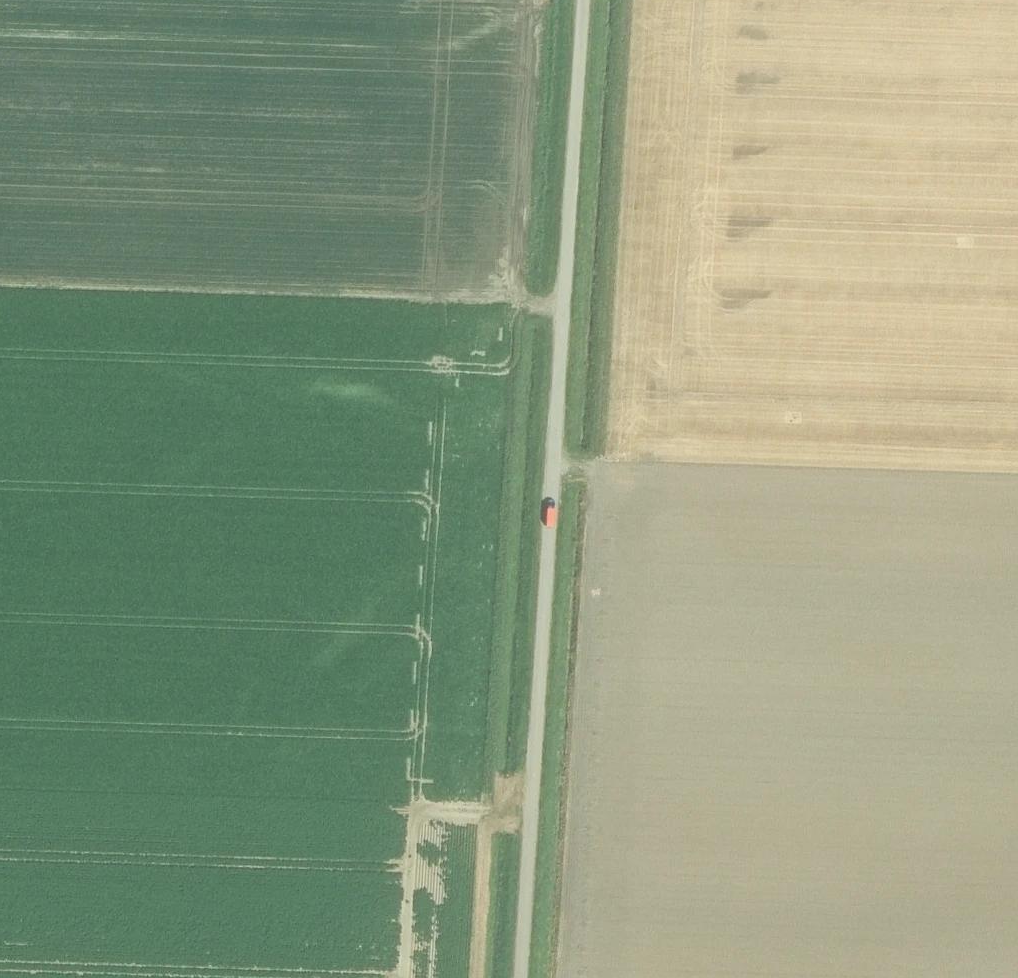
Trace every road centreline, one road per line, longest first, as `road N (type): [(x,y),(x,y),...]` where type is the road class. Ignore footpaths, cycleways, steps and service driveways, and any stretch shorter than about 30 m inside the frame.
road 1 (unclassified): [(522,977),(584,0)]

